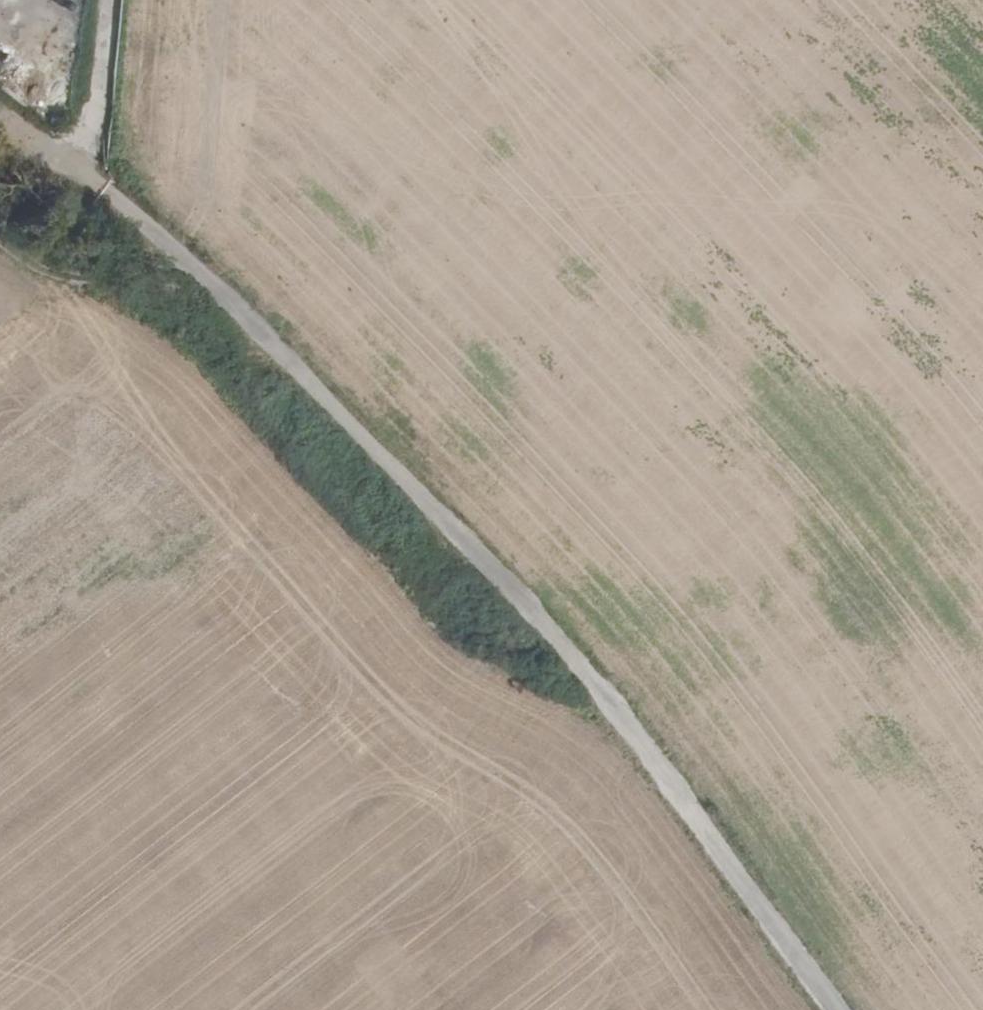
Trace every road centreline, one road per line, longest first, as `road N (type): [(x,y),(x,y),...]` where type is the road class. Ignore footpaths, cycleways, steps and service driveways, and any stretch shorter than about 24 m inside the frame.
road 1 (track): [(835,1009),(676,793),(560,655),(298,384),(116,214),(0,126)]

